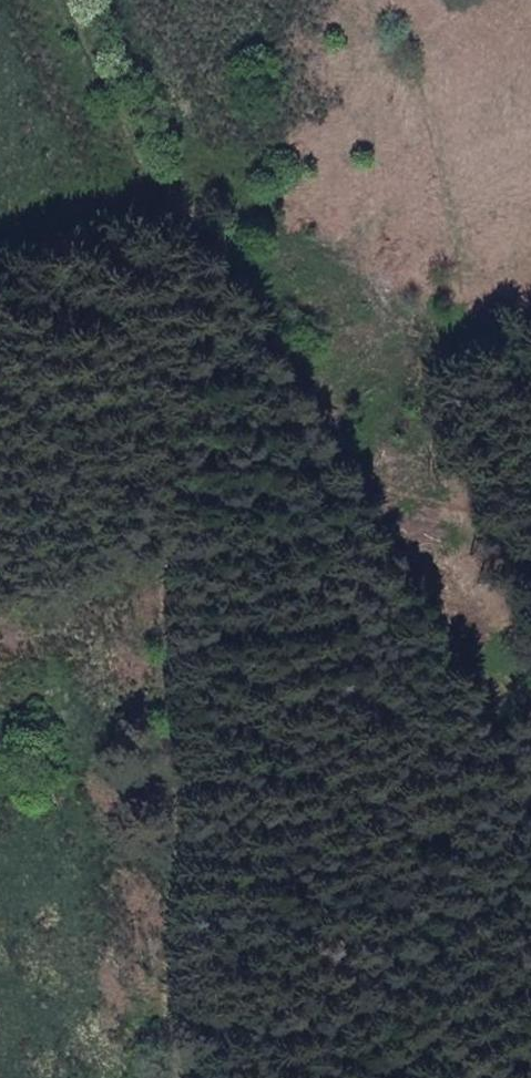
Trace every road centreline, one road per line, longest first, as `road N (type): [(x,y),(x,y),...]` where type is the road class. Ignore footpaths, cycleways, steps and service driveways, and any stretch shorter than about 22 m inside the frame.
road 1 (track): [(64,0),(171,208),(219,1077)]
road 2 (track): [(171,208),(263,316),(530,829)]

